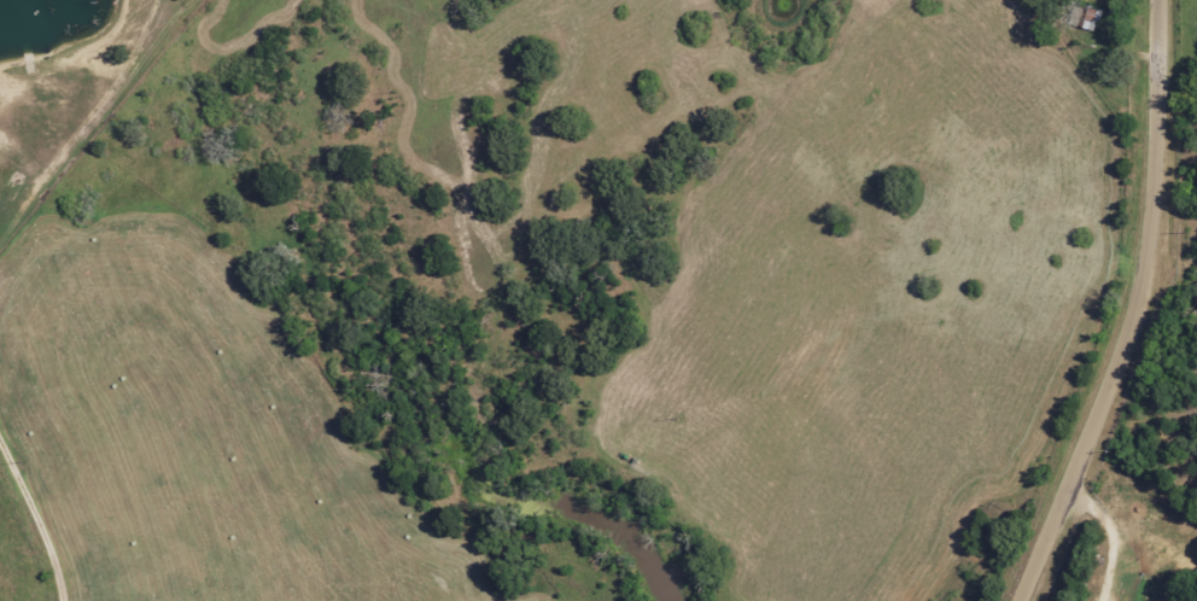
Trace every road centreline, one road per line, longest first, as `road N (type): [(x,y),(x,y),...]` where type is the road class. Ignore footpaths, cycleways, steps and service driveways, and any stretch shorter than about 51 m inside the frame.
road 1 (residential): [(1034,600),(1061,539),(1155,203),(1155,0)]

